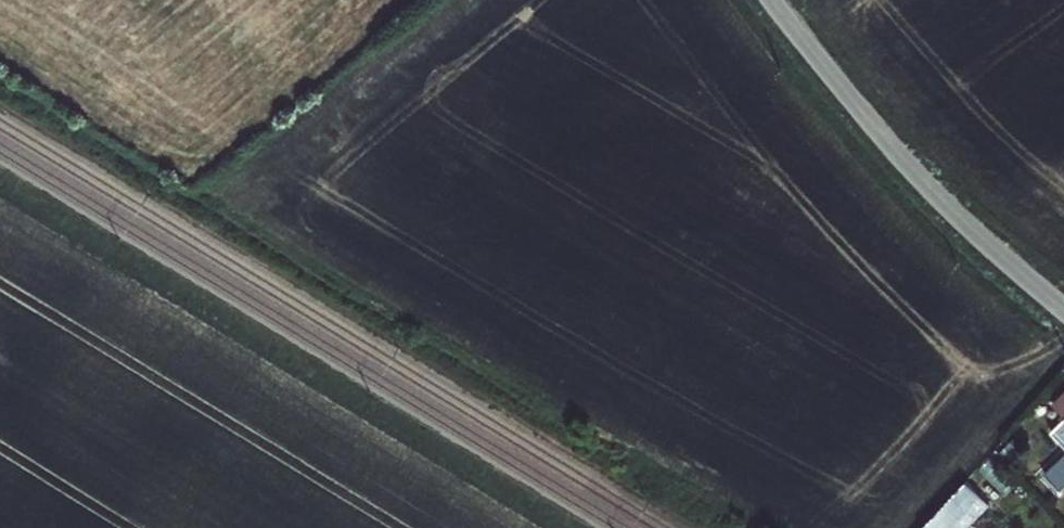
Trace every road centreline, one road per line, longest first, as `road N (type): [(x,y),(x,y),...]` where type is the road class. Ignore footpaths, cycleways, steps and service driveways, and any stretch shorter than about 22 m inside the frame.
road 1 (unclassified): [(1063,311),(933,192),(770,0)]

